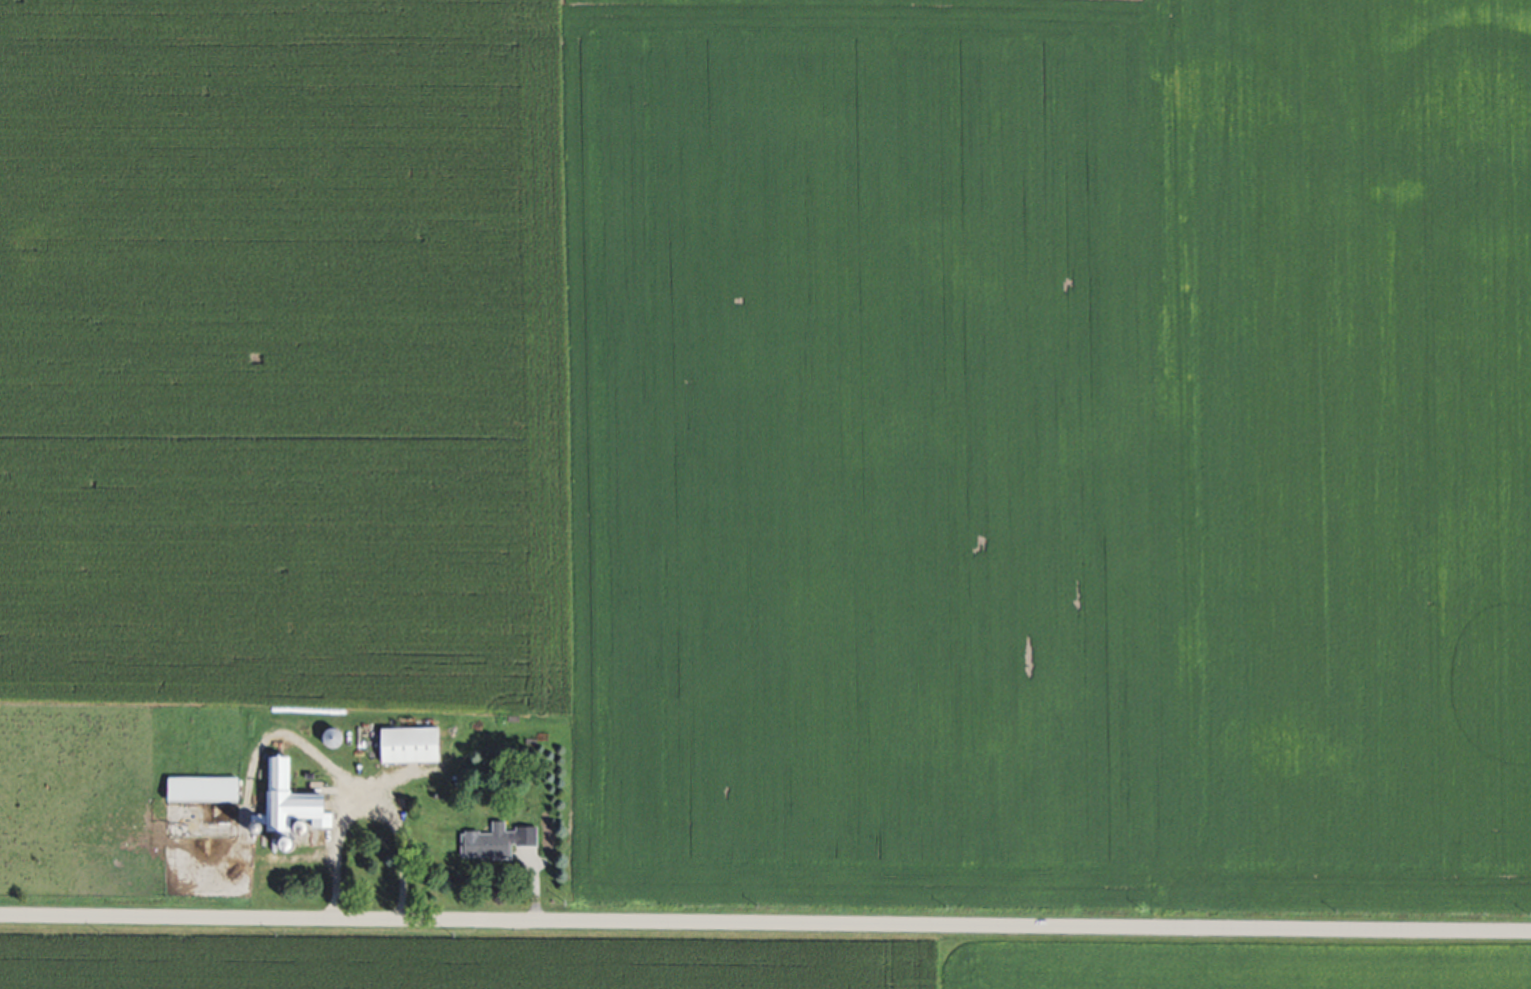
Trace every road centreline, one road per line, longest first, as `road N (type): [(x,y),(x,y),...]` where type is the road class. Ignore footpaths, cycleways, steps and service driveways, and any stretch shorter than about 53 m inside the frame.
road 1 (residential): [(1530,942),(0,926)]

